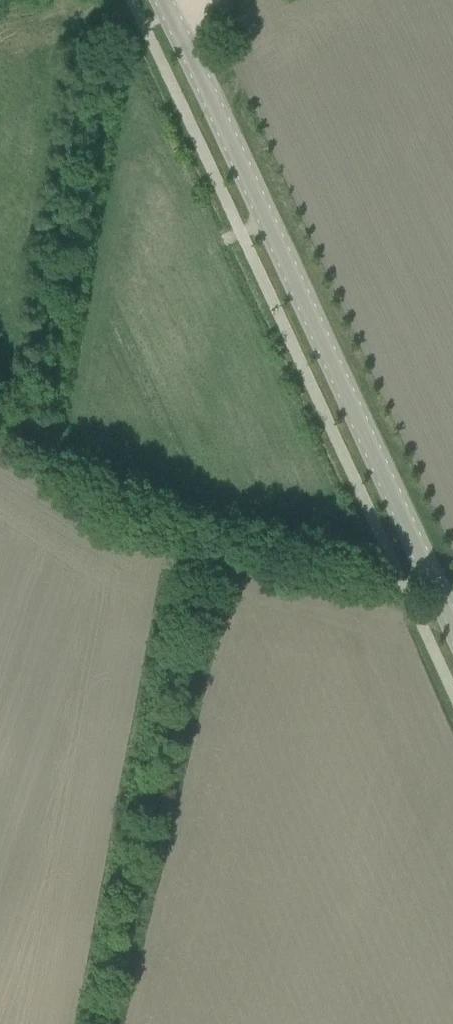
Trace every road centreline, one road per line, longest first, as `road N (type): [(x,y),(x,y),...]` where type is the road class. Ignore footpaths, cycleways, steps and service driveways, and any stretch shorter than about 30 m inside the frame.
road 1 (tertiary): [(452,627),(162,0)]

